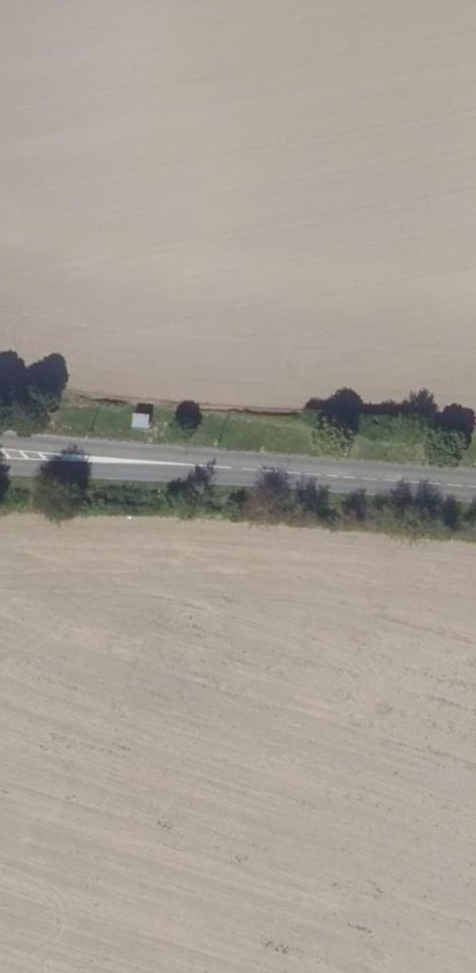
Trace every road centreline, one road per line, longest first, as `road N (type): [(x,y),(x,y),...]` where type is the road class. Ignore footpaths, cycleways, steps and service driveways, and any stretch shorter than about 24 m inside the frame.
road 1 (tertiary): [(94,462),(475,489)]

